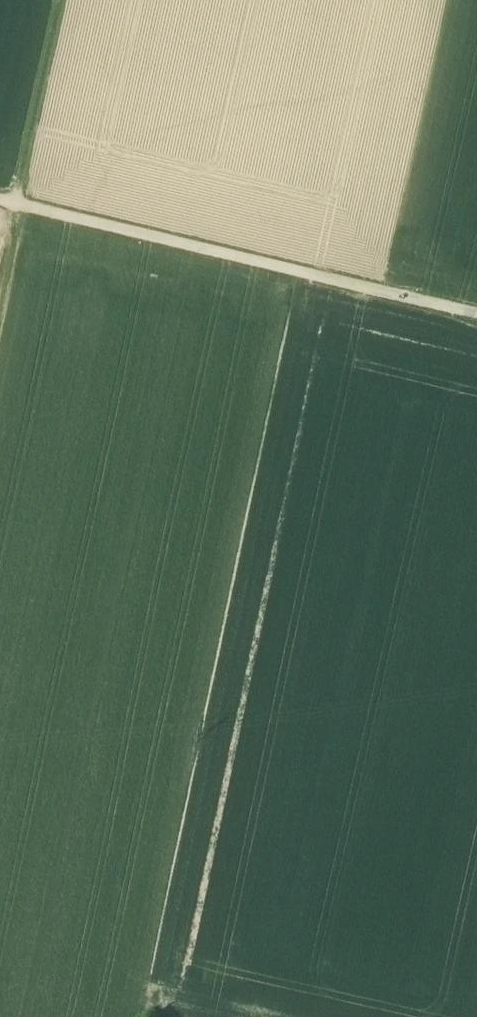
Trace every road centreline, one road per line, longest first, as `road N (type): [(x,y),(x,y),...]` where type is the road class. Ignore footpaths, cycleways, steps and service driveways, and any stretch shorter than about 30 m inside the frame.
road 1 (track): [(0,200),(476,314)]
road 2 (track): [(15,204),(59,0)]

